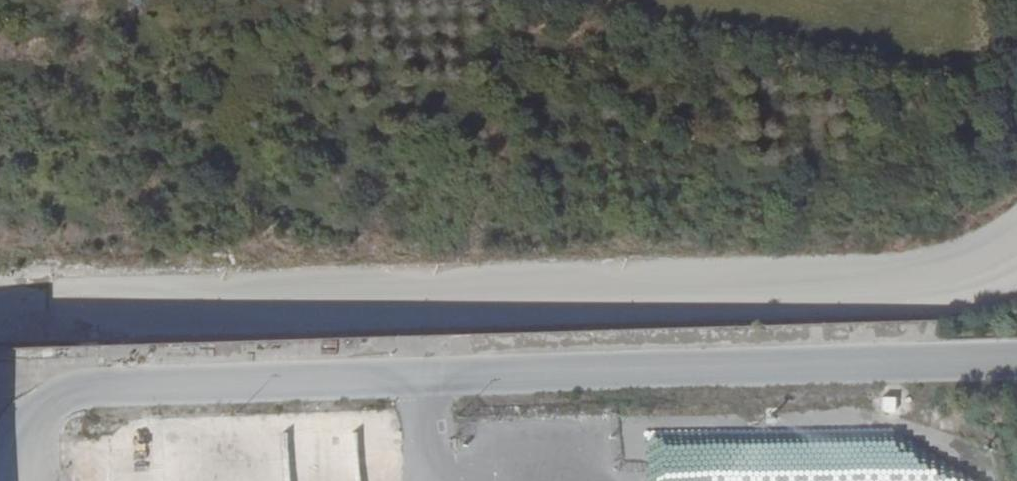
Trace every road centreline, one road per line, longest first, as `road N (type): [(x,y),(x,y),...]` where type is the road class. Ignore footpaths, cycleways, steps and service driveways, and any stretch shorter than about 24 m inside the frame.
road 1 (track): [(1016,363),(62,407),(7,449),(6,480)]
road 2 (track): [(0,319),(678,310),(950,288),(1016,263)]

